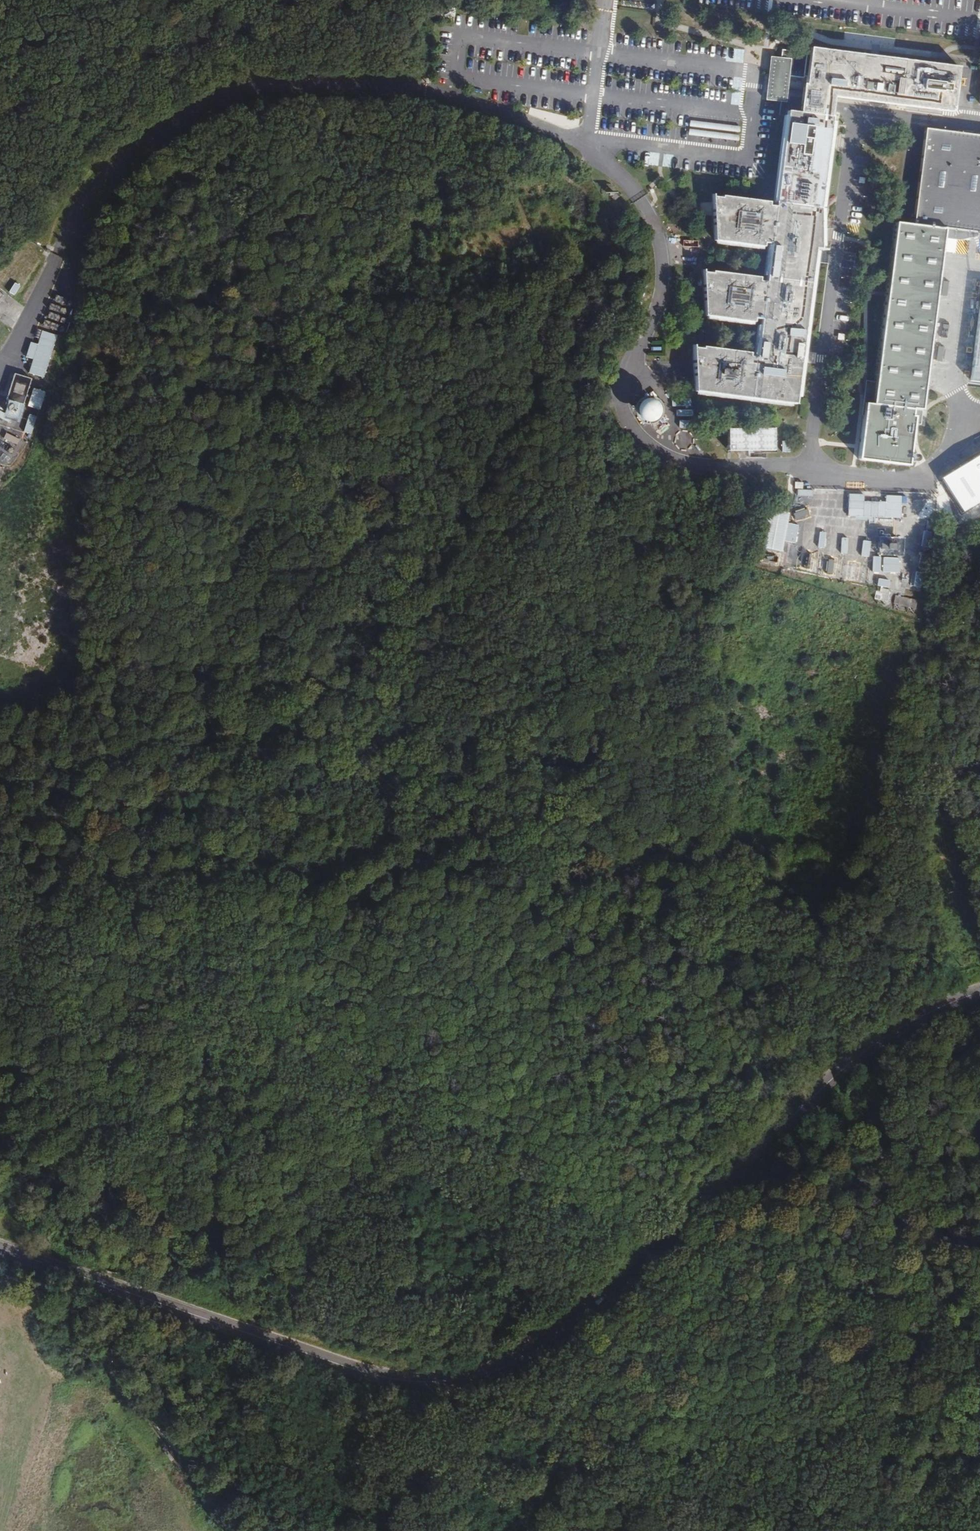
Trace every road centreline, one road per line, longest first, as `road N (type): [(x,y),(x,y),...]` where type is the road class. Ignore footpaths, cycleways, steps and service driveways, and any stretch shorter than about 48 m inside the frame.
road 1 (secondary): [(0,1251),(371,1377),(438,1381),(508,1362),(573,1318),(885,1030),(979,988)]
road 2 (track): [(123,867),(178,751),(286,630),(388,631),(413,673),(414,752),(451,803),(450,857),(484,912),(546,955),(629,1061),(650,1134)]
road 3 (track): [(0,826),(75,837),(123,867),(266,1037),(322,1049),(375,1087),(462,1057),(699,1160),(735,1169)]
road 4 (track): [(735,1169),(742,1185),(730,1221),(576,1375),(561,1429),(578,1460),(785,1530)]
road 5 (track): [(286,630),(275,526),(101,421)]
road 6 (track): [(438,1381),(458,1405),(578,1460)]

